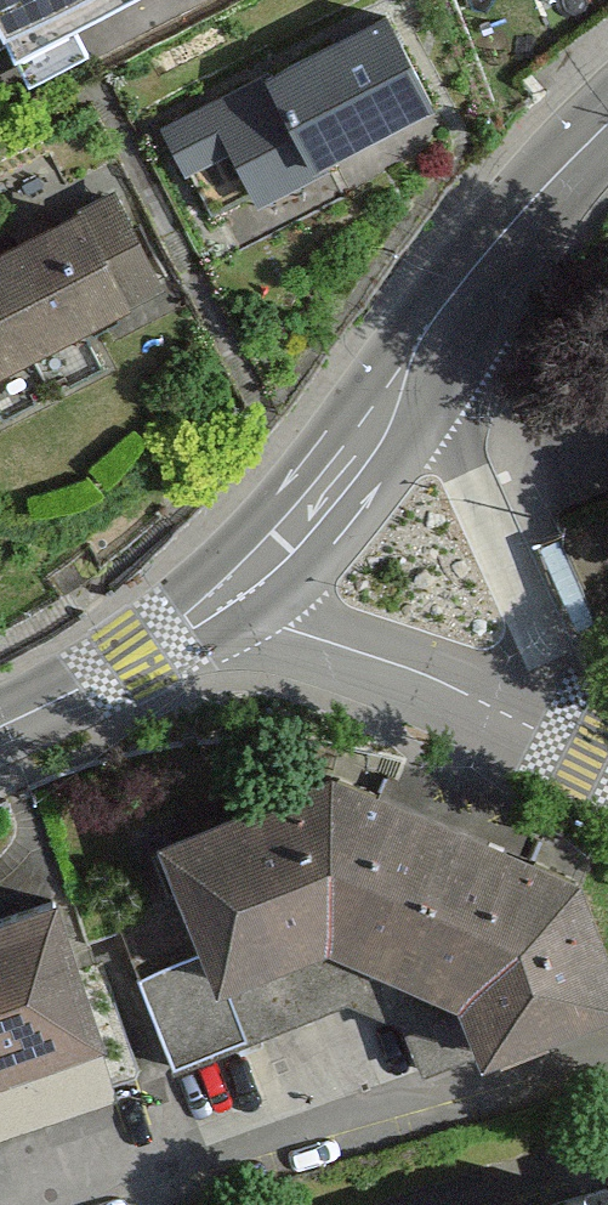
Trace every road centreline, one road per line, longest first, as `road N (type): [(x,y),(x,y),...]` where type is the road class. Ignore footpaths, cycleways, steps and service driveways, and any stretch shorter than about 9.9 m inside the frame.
road 1 (secondary): [(595,760),(421,355)]
road 2 (secondary): [(229,593),(285,627),(433,680),(595,760)]
road 3 (secondary): [(229,593),(327,484),(421,355)]
road 4 (secondary): [(421,355),(531,205),(607,124)]
road 5 (secondary): [(0,725),(135,659),(229,593)]

